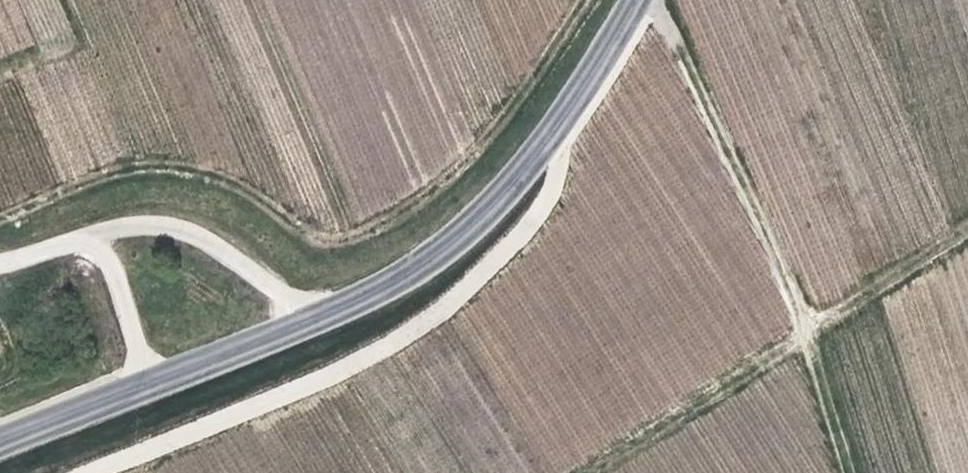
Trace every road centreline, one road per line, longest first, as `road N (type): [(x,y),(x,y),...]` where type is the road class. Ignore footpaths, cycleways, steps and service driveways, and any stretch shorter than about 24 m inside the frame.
road 1 (track): [(66,472),(193,433),(351,366),(449,295),(526,223),(559,176),(553,125)]
road 2 (track): [(644,0),(803,321),(850,472)]
road 3 (tertiary): [(634,0),(609,52),(491,207),(379,285),(301,322)]
road 4 (unclassified): [(91,230),(142,225),(191,235),(278,294),(301,322)]
road 5 (tertiary): [(301,322),(145,384)]
road 6 (unclassified): [(91,230),(145,384)]
road 7 (tertiary): [(145,384),(0,440)]

